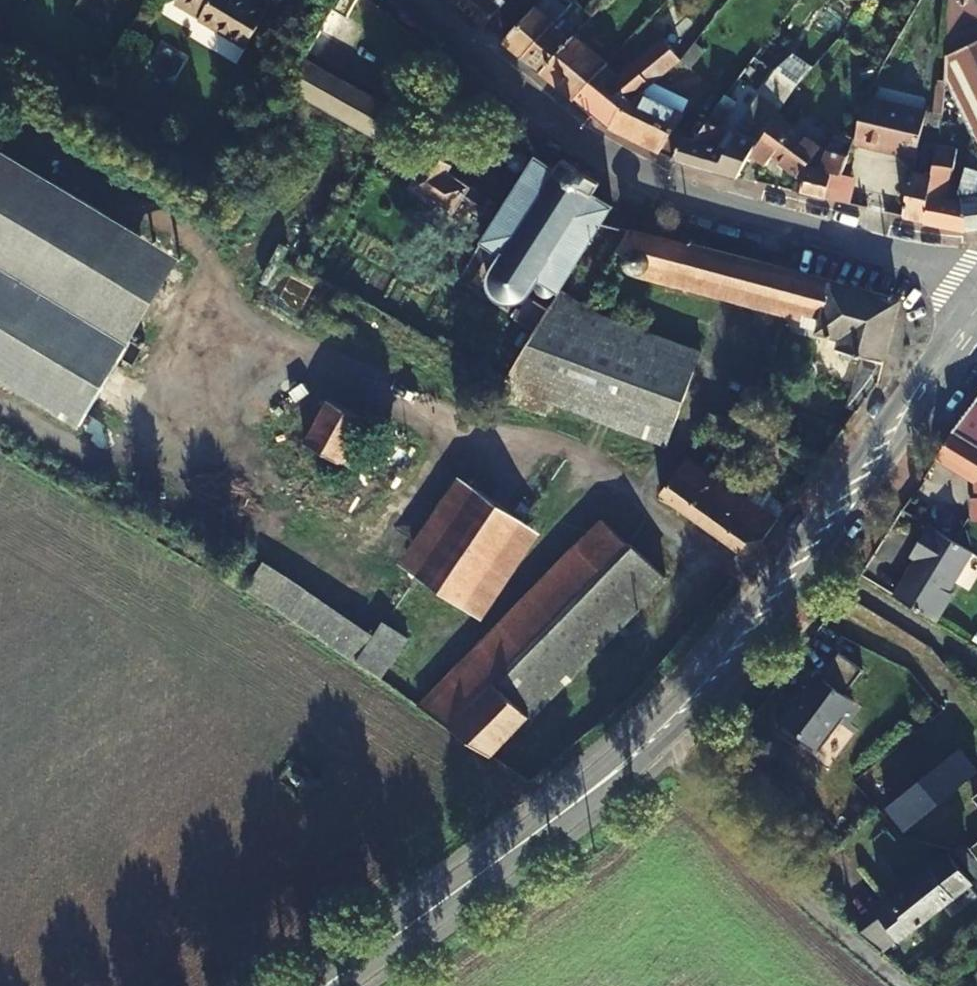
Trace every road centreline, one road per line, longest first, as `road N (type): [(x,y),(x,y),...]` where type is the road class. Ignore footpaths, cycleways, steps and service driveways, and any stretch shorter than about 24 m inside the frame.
road 1 (tertiary): [(976,295),(695,680),(571,806)]
road 2 (residential): [(976,285),(690,196),(616,162),(410,0)]
road 3 (tertiary): [(571,806),(713,693),(976,344)]
road 4 (track): [(669,733),(742,833),(914,985)]
road 5 (tertiary): [(571,806),(327,985)]

